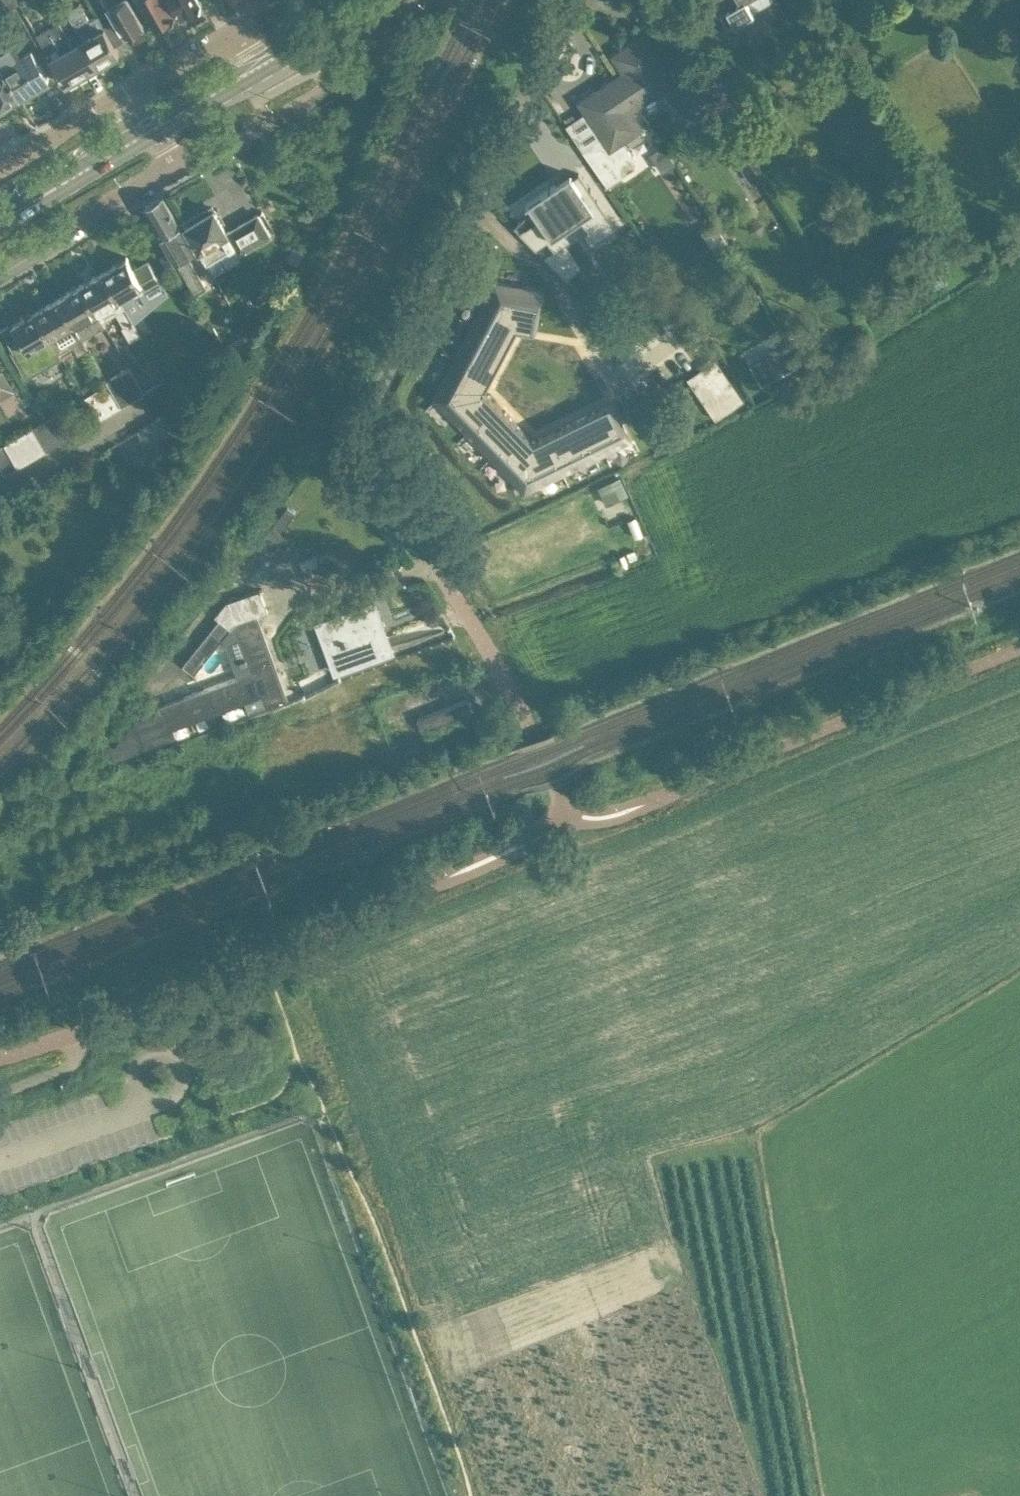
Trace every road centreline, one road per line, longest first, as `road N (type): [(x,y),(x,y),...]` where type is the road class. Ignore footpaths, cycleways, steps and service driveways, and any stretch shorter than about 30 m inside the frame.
road 1 (residential): [(497,667),(385,478),(374,436),(381,400),(470,209)]
road 2 (residential): [(470,209),(489,217),(561,287),(618,381),(691,333)]
road 3 (residential): [(256,63),(238,29),(0,162)]
road 4 (residential): [(0,265),(174,165),(153,125)]
road 5 (residential): [(470,209),(574,0)]
road 6 (secondary): [(0,217),(153,125)]
road 7 (secondary): [(256,63),(367,0)]
road 8 (secondary): [(153,125),(256,63)]

